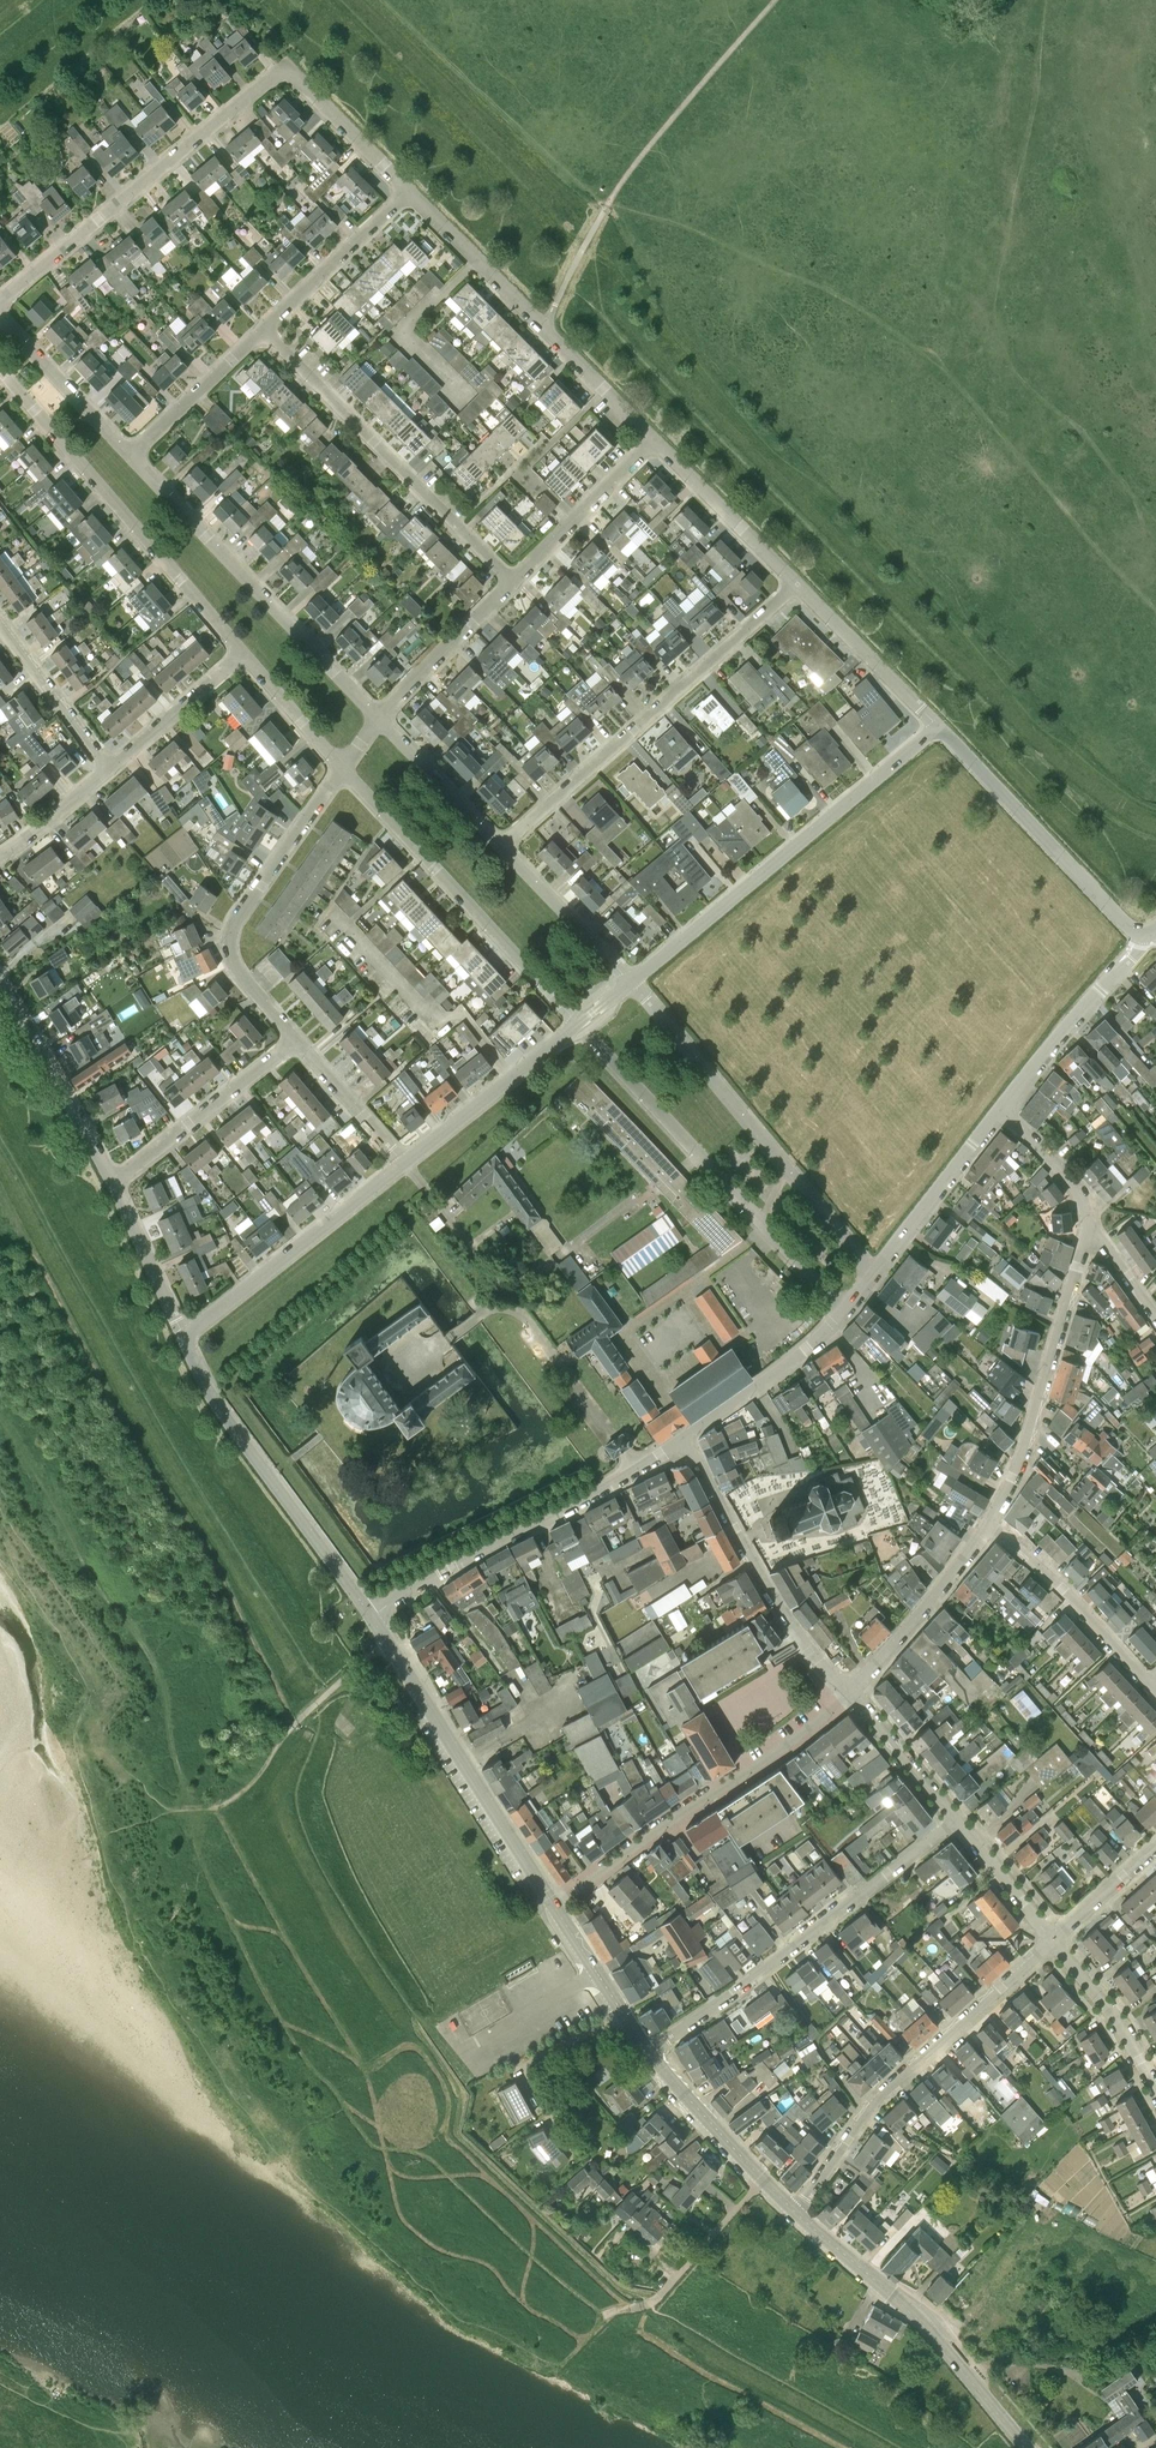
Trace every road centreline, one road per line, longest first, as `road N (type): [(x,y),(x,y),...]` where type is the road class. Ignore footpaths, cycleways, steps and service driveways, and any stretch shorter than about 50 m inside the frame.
road 1 (tertiary): [(634,982),(941,727)]
road 2 (residential): [(501,846),(801,583)]
road 3 (residential): [(648,2051),(955,1821)]
road 4 (residential): [(881,1272),(634,982)]
road 5 (residential): [(244,655),(0,370)]
road 6 (residential): [(796,2212),(877,2098),(1052,1941)]
road 7 (residential): [(0,308),(286,70)]
road 8 (residential): [(844,1309),(596,1039)]
road 9 (residential): [(555,1907),(798,1737),(848,1690)]
road 10 (residential): [(380,718),(131,454)]
road 11 (residential): [(371,1616),(407,1589),(591,1497),(683,1437)]
road 12 (residential): [(513,582),(264,328)]
road 13 (residential): [(657,437),(409,190)]
road 14 (residential): [(580,1022),(346,769)]
road 15 (tertiary): [(555,1907),(371,1616)]
road 16 (tertiary): [(371,1616),(217,1402),(184,1337)]
road 17 (tertiary): [(1026,2447),(938,2342),(796,2212)]
road 18 (residential): [(296,1040),(240,972),(235,922),(346,769)]
road 19 (residential): [(990,1522),(1027,1458),(1097,1233)]
road 20 (residential): [(848,1690),(781,1610),(683,1437)]
road 21 (tertiary): [(1146,938),(941,727)]
road 22 (tertiary): [(184,1337),(404,1163)]
road 23 (residential): [(118,1181),(0,982)]
road 24 (residential): [(118,1181),(296,1040)]
road 25 (residential): [(1002,1113),(1146,938)]
road 26 (tertiary): [(404,1163),(580,1022)]
road 27 (residential): [(990,1522),(1056,1581),(1146,1684)]
road 28 (residential): [(848,1690),(990,1522)]
road 29 (tertiary): [(796,2212),(648,2051)]
road 30 (residential): [(683,1437),(807,1347),(844,1309)]
road 31 (residential): [(801,583),(657,437)]
road 32 (residential): [(513,582),(657,437)]
road 33 (residential): [(941,727),(801,583)]
road 34 (residential): [(264,328),(409,190)]
road 35 (residential): [(881,1272),(1002,1113)]
road 36 (residential): [(131,454),(0,315)]
road 37 (residential): [(116,765),(0,614)]
road 38 (residential): [(380,718),(513,582)]
road 39 (residential): [(634,982),(501,846)]
road 40 (residential): [(131,454),(264,328)]
road 41 (residential): [(1155,2089),(1118,2020),(1052,1941)]
road 42 (residential): [(501,846),(380,718)]
road 43 (residential): [(409,190),(297,72),(286,70)]
road 44 (tertiary): [(648,2051),(555,1907)]
road 45 (residential): [(184,1337),(118,1181)]
road 46 (residential): [(955,1821),(848,1690)]
road 47 (residential): [(116,765),(244,655)]
road 48 (residential): [(404,1163),(296,1040)]
road 49 (residential): [(1097,1233),(1084,1196),(1002,1113)]
road 50 (residential): [(1052,1941),(955,1821)]
road 51 (residential): [(346,769),(244,655)]
road 52 (residential): [(0,856),(116,765)]
road 53 (residential): [(1052,1941),(1155,1848)]

